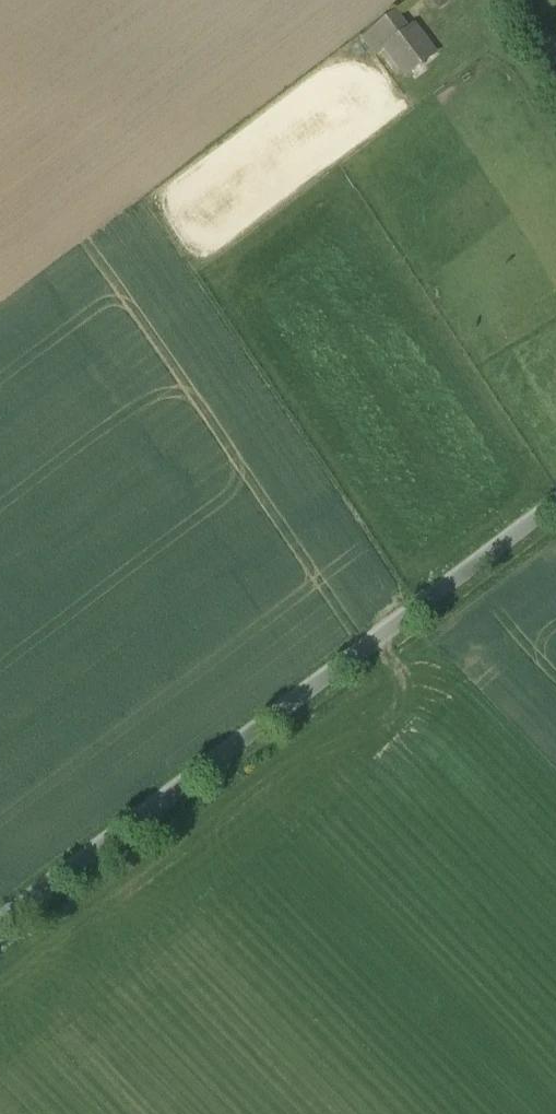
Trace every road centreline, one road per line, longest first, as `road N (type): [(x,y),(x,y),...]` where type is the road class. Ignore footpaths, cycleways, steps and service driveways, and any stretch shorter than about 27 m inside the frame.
road 1 (residential): [(0,924),(555,505)]

